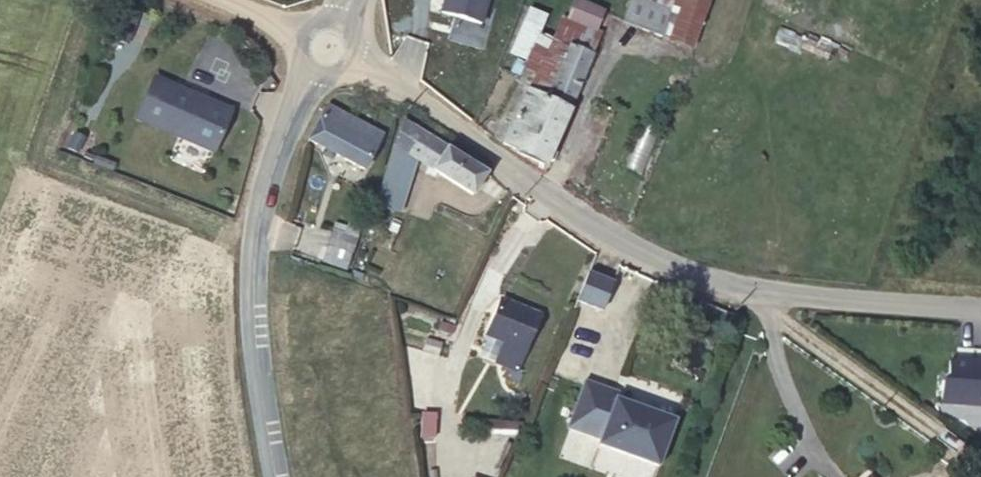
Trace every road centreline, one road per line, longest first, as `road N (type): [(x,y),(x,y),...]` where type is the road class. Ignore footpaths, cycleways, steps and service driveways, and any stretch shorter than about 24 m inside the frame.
road 1 (residential): [(328,47),(363,62),(634,250),(760,292),(980,308)]
road 2 (tertiary): [(328,47),(288,128),(255,258),(256,340),(277,476)]
road 3 (track): [(760,292),(803,341),(980,461)]

